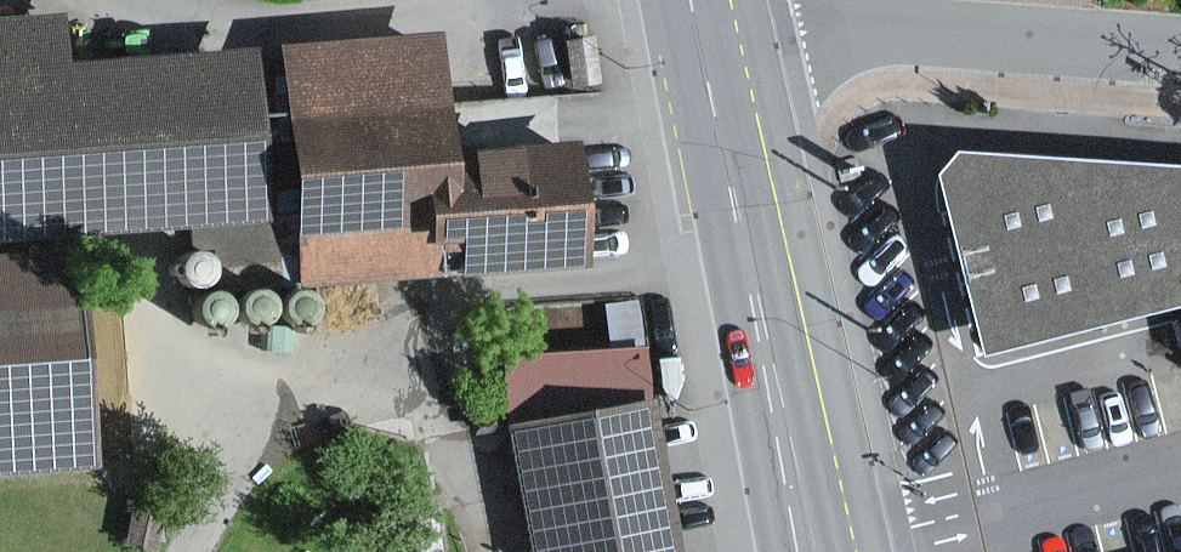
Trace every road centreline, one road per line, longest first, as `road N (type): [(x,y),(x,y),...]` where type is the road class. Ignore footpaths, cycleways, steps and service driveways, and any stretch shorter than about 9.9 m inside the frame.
road 1 (primary): [(699,36),(807,551)]
road 2 (residential): [(1180,51),(945,34),(699,36)]
road 3 (track): [(187,551),(251,441)]

